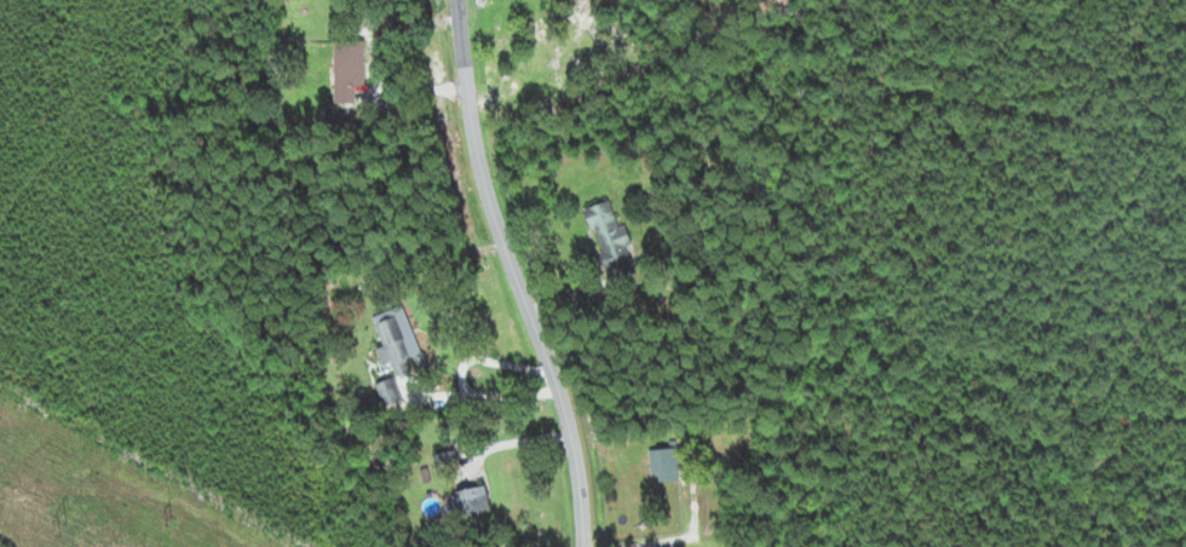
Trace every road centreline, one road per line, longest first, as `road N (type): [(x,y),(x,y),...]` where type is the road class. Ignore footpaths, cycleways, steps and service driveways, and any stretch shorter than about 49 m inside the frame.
road 1 (residential): [(528,546),(501,251),(476,144),(460,0)]

